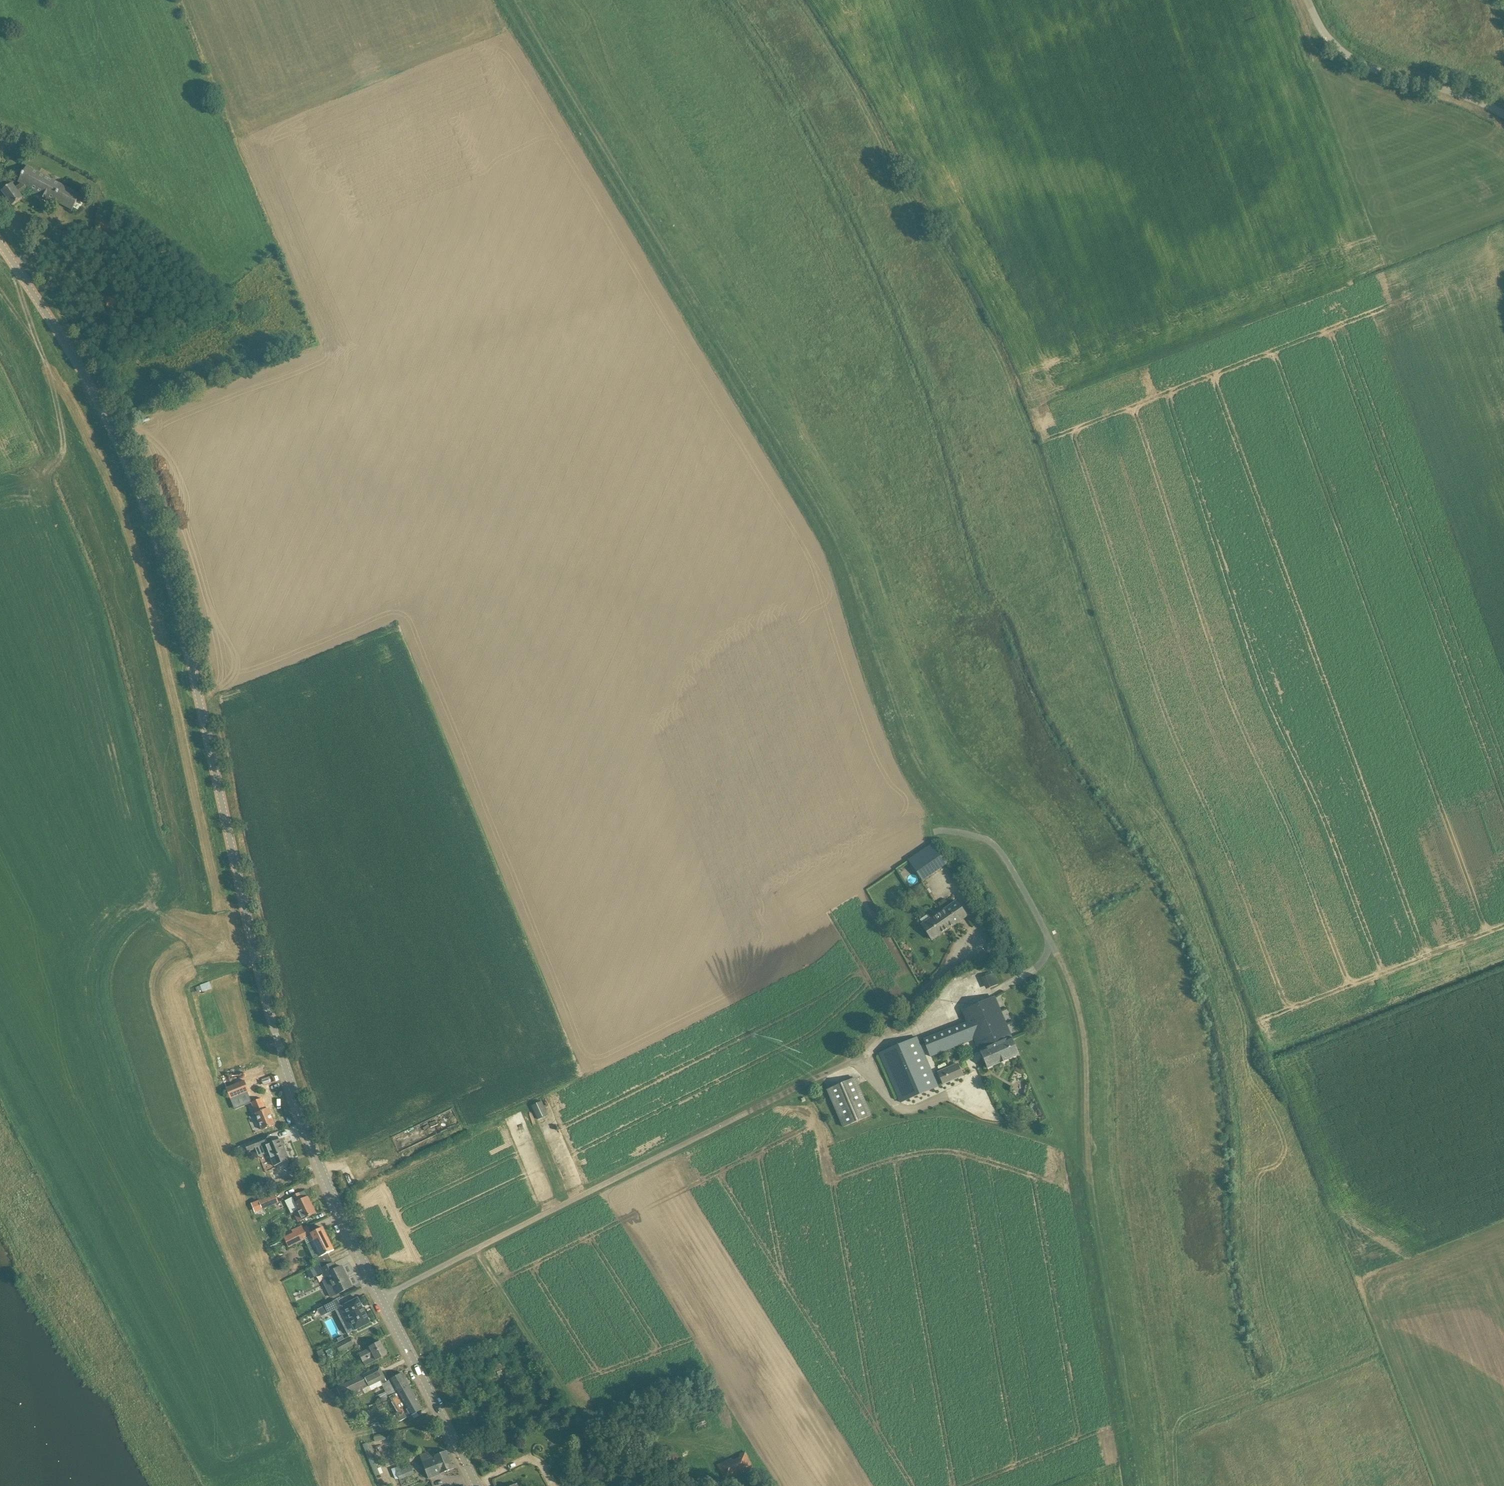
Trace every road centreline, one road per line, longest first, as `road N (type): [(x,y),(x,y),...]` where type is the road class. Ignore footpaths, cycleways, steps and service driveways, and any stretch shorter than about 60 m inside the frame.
road 1 (track): [(0,291),(82,425),(145,581),(224,934),(219,947),(176,969),(167,995),(259,1272),(354,1485)]
road 2 (tertiary): [(382,1296),(314,1150),(283,1059),(170,566),(131,462),(0,241)]
road 3 (track): [(518,0),(844,555),(920,764),(986,839)]
road 4 (track): [(1140,1485),(1089,1178),(1086,1049),(1064,969),(1048,945)]
road 5 (unclassified): [(382,1296),(846,1063)]
road 6 (unclassified): [(1503,114),(1362,65),(1323,33),(1306,0)]
road 7 (track): [(47,472),(66,448),(19,271)]
road 8 (tertiary): [(477,1485),(382,1296)]
road 9 (track): [(442,1415),(346,1437),(335,1457),(338,1485)]

